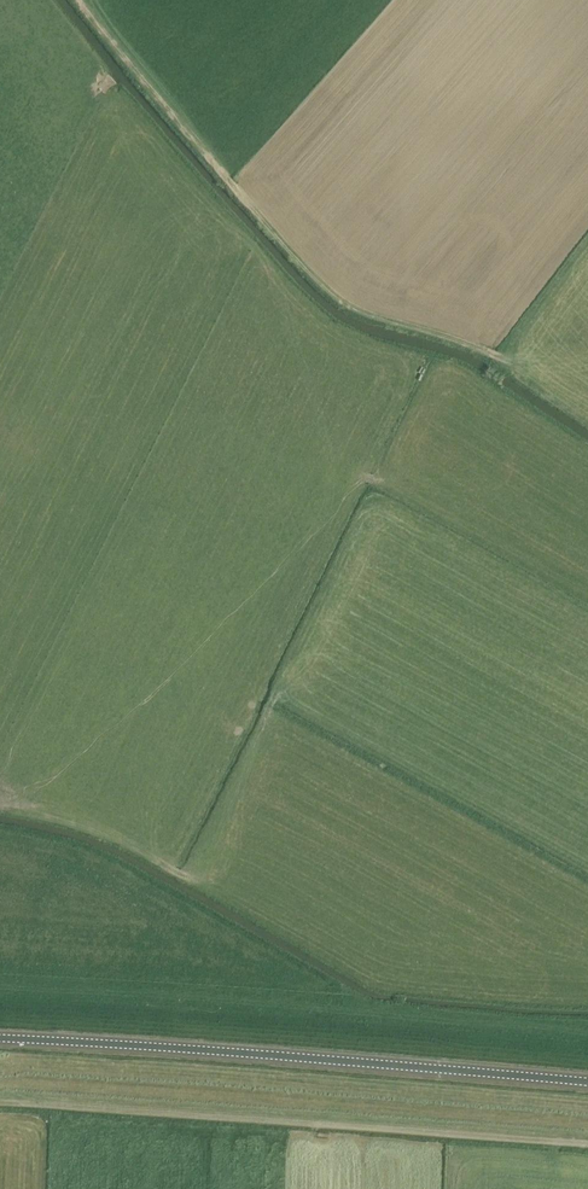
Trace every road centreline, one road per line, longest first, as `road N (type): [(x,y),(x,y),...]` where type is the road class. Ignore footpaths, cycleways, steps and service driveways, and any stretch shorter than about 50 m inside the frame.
road 1 (secondary): [(587,1083),(0,1041)]

